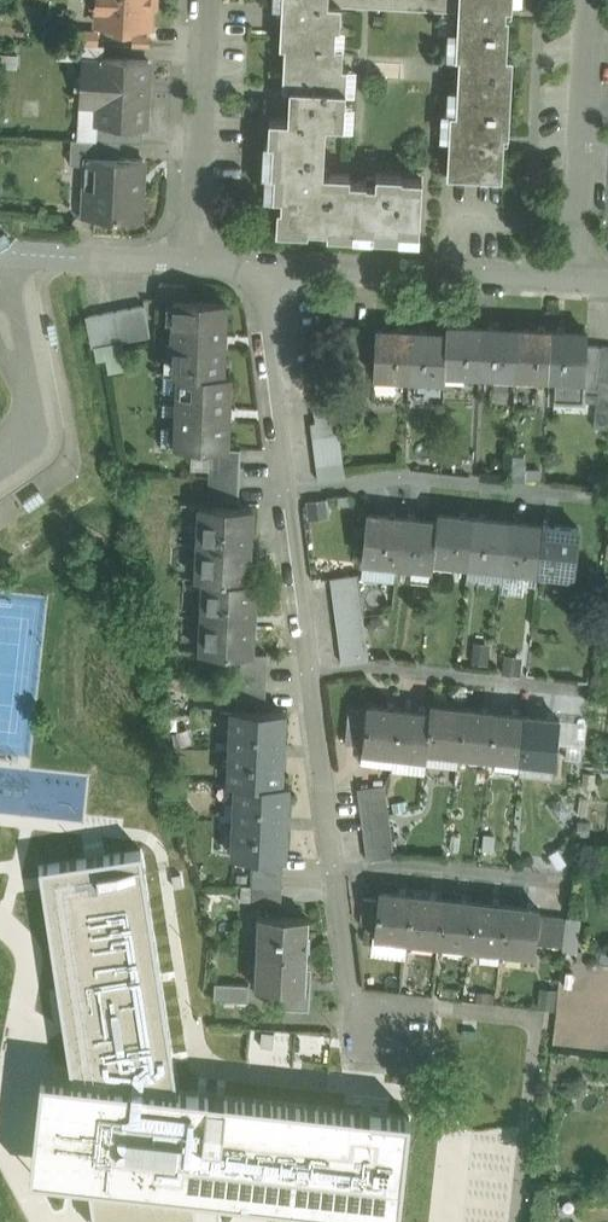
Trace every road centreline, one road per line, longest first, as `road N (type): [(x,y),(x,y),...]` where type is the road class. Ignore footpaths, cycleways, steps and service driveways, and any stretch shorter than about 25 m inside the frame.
road 1 (residential): [(585,281),(255,263)]
road 2 (residential): [(283,495),(414,476),(605,498)]
road 3 (residential): [(606,0),(585,281)]
road 4 (residential): [(308,677),(381,668),(575,689)]
road 5 (residential): [(194,261),(203,0)]
road 6 (residential): [(255,263),(283,495)]
road 7 (residential): [(332,872),(405,862),(563,882)]
road 8 (residential): [(308,677),(332,872)]
road 9 (residential): [(194,261),(47,256),(0,246)]
road 10 (residential): [(283,495),(308,677)]
road 11 (residential): [(332,872),(352,997),(359,1014),(390,1030)]

